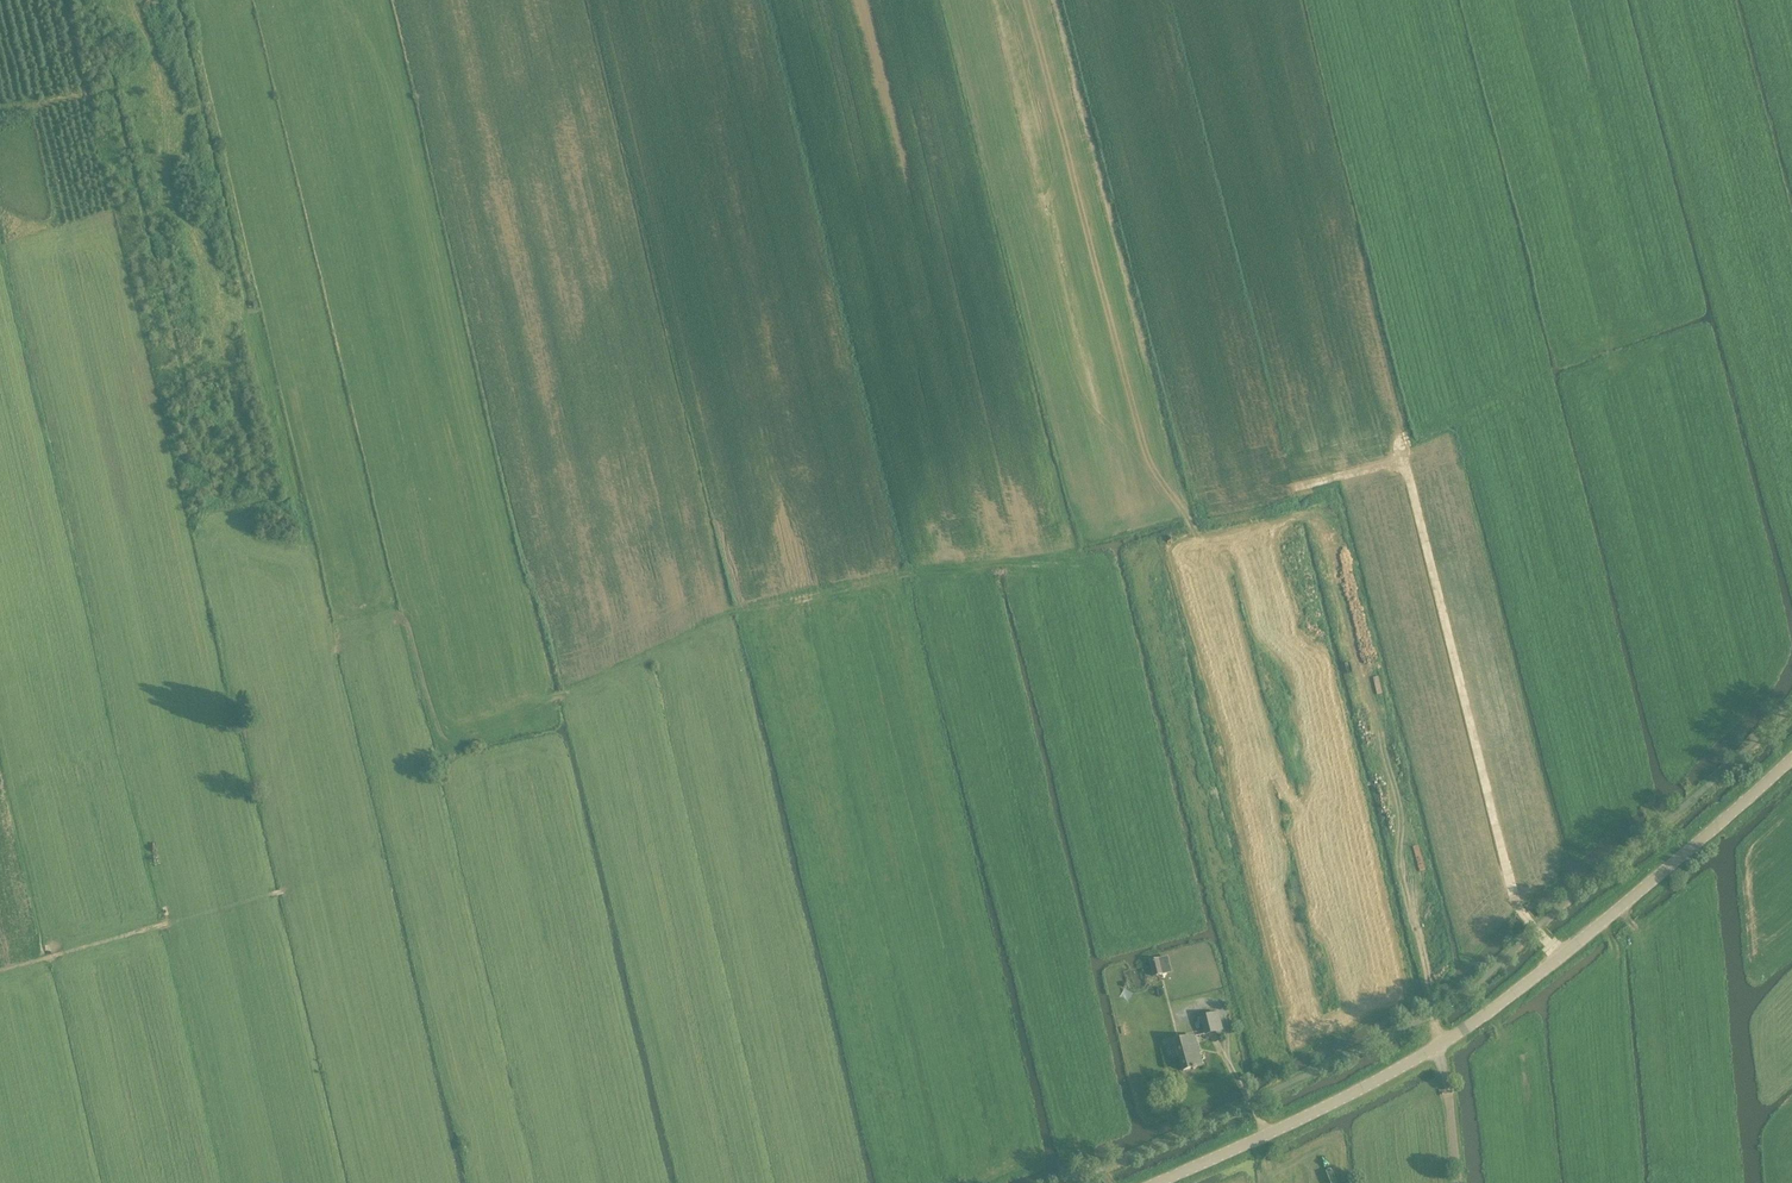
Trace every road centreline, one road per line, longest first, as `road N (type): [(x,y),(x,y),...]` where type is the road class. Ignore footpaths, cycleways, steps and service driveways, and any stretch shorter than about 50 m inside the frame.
road 1 (unclassified): [(1072,1182),(1455,1002),(1695,797),(1791,700)]
road 2 (unclassified): [(1161,1182),(1335,1105),(1443,1043),(1560,957),(1791,758)]
road 3 (track): [(1534,929),(1520,913),(1488,792)]

